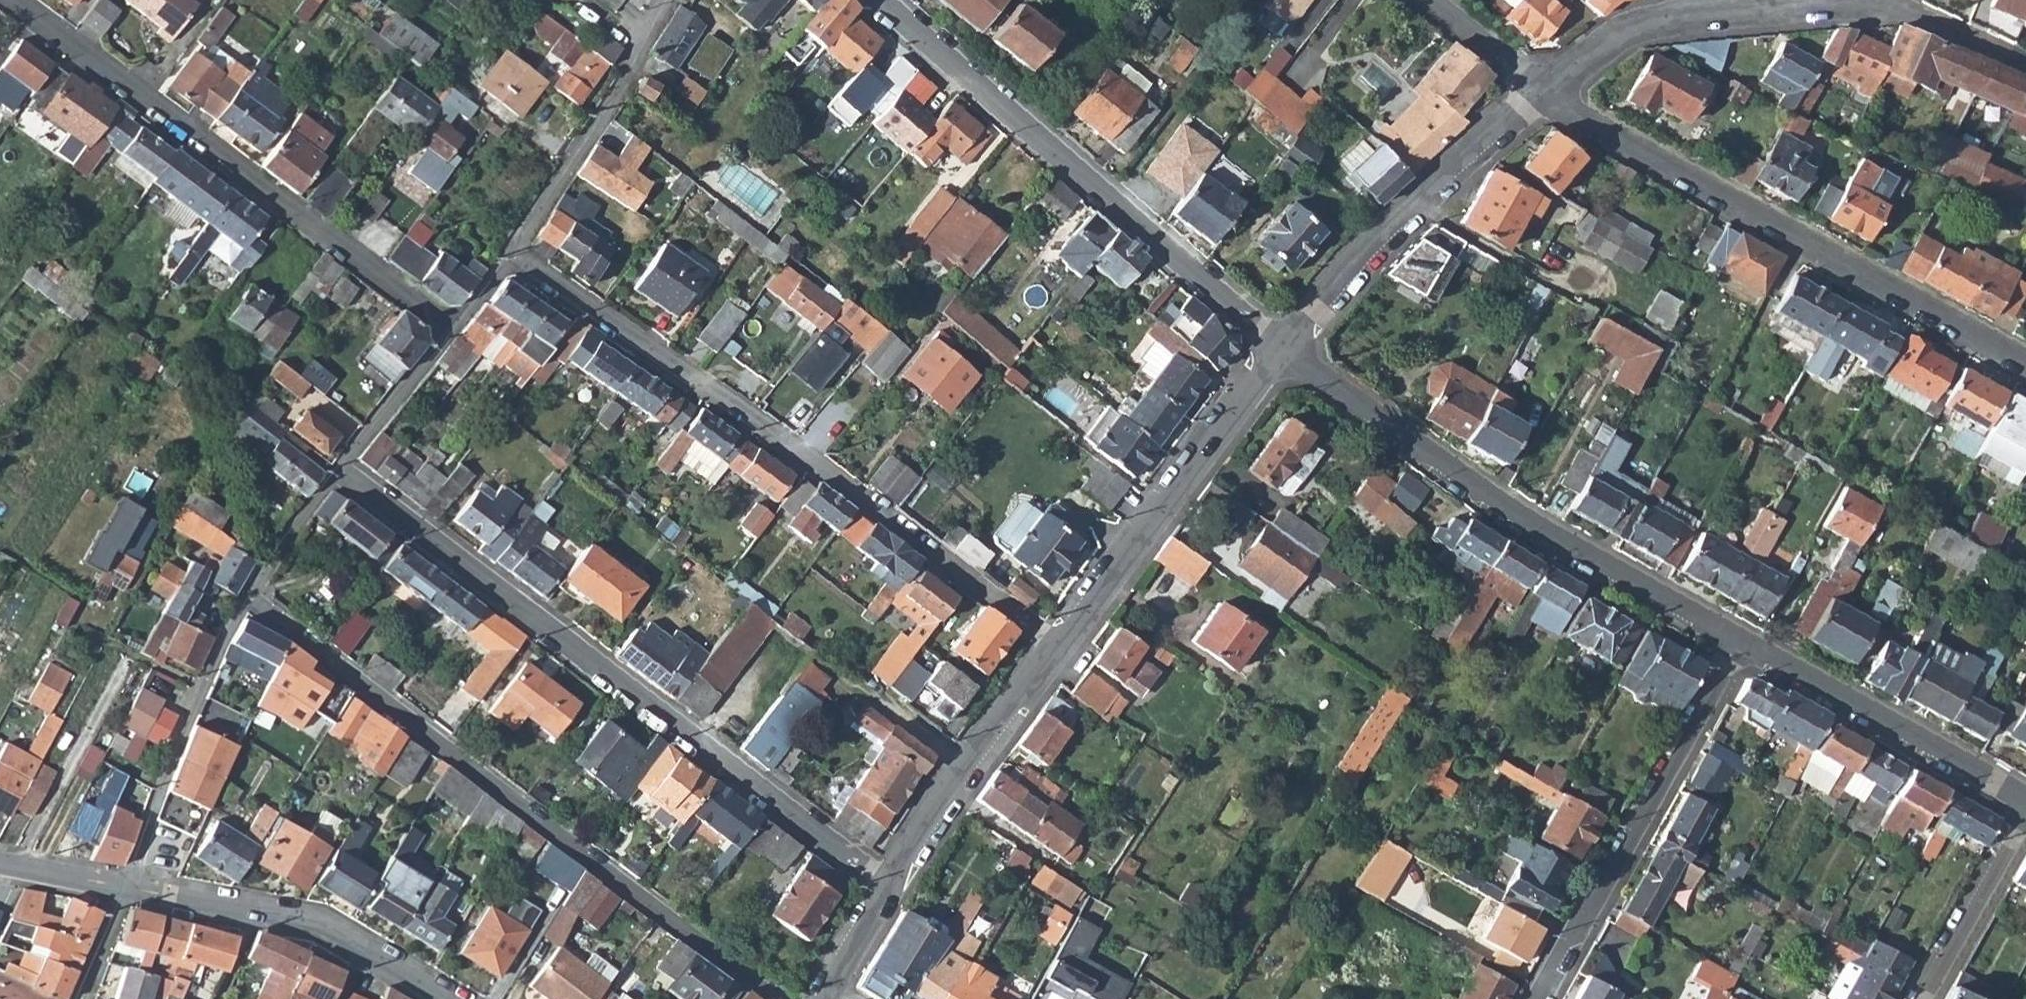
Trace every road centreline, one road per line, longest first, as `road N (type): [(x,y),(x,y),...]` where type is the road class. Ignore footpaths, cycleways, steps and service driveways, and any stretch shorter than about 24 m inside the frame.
road 1 (residential): [(338,473),(891,887)]
road 2 (residential): [(510,255),(1052,644)]
road 3 (residential): [(773,998),(246,603)]
road 4 (residential): [(2025,362),(1542,95)]
road 5 (residential): [(1739,641),(1515,517),(1280,348)]
road 6 (residential): [(447,330),(13,0)]
road 7 (residential): [(872,0),(1280,348)]
road 8 (residential): [(1739,641),(1539,998)]
road 9 (residential): [(1280,348),(1435,181),(1505,116),(1542,95)]
road 10 (residential): [(123,891),(316,926),(439,998)]
road 11 (residential): [(1710,15),(1874,3),(2025,61)]
road 12 (residential): [(2025,797),(1739,641)]
road 13 (residential): [(123,891),(196,693),(246,603)]
road 14 (residential): [(510,255),(670,0)]
road 15 (residential): [(1100,581),(1280,348)]
road 16 (residential): [(891,887),(1052,644)]
road 17 (residential): [(2025,814),(1924,998)]
road 18 (residential): [(1542,95),(1630,32),(1710,15)]
road 19 (residential): [(338,473),(447,330)]
road 20 (residential): [(1100,581),(1237,682)]
road 21 (residential): [(246,603),(338,473)]
road 22 (residential): [(1427,0),(1542,95)]
road 23 (residential): [(0,864),(123,891)]

